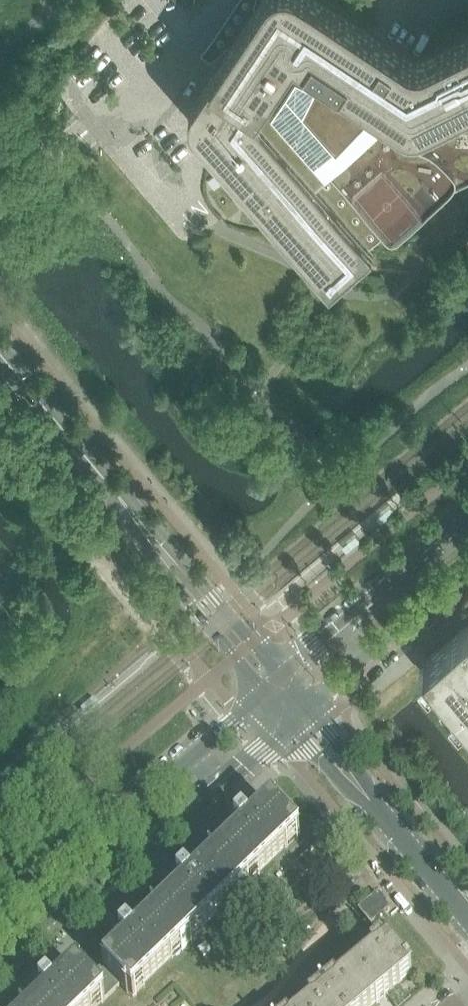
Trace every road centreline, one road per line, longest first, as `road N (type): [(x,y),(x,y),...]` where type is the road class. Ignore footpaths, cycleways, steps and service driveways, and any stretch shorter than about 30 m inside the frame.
road 1 (tertiary): [(0,960),(288,720)]
road 2 (tertiary): [(260,689),(0,906)]
road 3 (tertiary): [(467,515),(278,673)]
road 4 (residential): [(149,538),(0,362)]
road 5 (tertiary): [(305,705),(467,568)]
road 6 (residential): [(278,673),(186,565),(149,538)]
road 7 (residential): [(149,538),(260,689)]
road 8 (residential): [(467,916),(362,792)]

